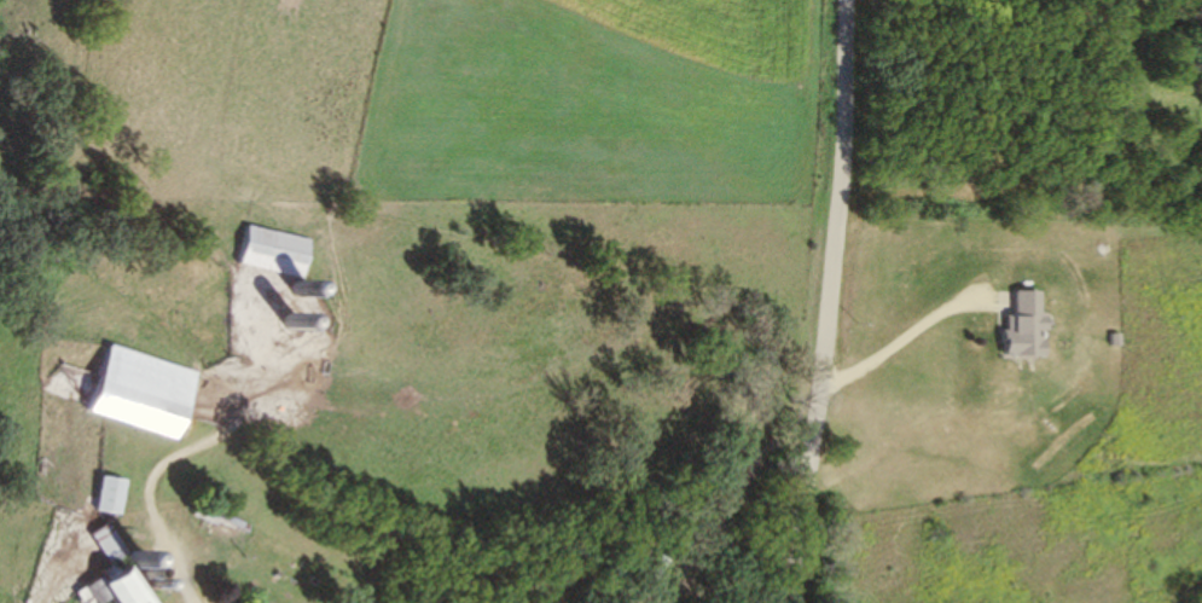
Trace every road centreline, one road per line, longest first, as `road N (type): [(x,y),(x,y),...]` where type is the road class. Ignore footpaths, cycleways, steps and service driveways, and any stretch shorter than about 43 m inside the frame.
road 1 (residential): [(786,602),(829,340),(846,0)]

